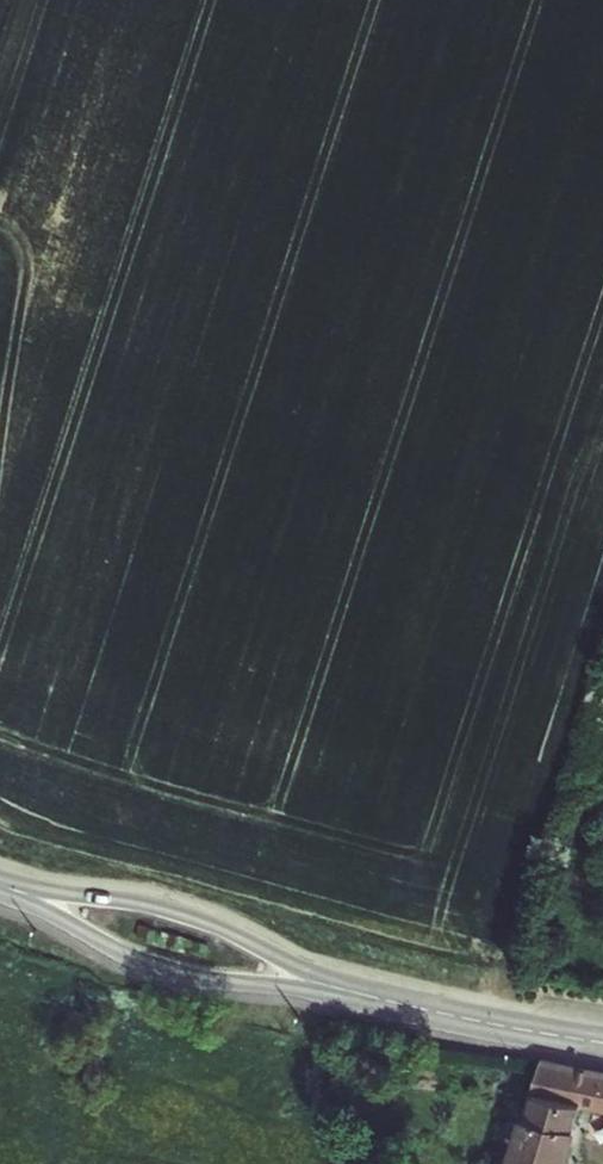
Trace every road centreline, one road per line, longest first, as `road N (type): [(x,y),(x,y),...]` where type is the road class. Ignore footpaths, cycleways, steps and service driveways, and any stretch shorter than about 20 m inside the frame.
road 1 (tertiary): [(0,889),(148,966),(372,1000)]
road 2 (tertiary): [(372,1000),(193,918),(0,884)]
road 3 (tertiary): [(602,1046),(372,1000)]

